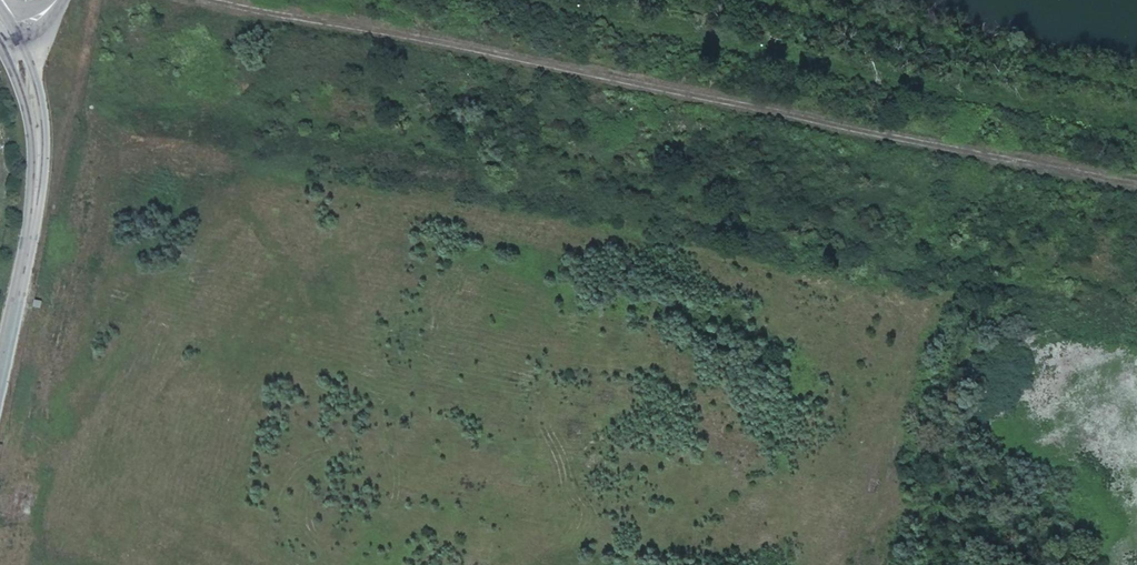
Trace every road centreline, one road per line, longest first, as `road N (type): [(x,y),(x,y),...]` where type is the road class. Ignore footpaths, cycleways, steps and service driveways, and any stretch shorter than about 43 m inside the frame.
road 1 (track): [(214,0),(1136,184)]
road 2 (track): [(989,154),(890,564)]
road 3 (tertiary): [(0,374),(36,216),(36,137),(3,38)]

